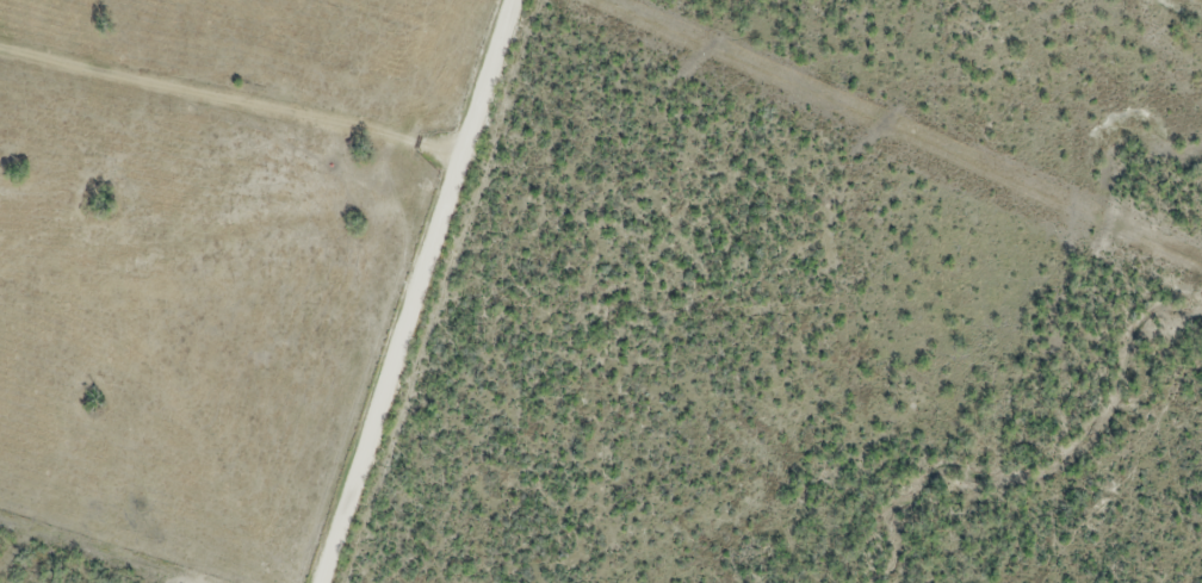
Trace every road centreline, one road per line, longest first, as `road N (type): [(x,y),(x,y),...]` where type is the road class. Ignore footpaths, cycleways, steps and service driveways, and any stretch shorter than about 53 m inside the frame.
road 1 (residential): [(315,582),(508,0)]

